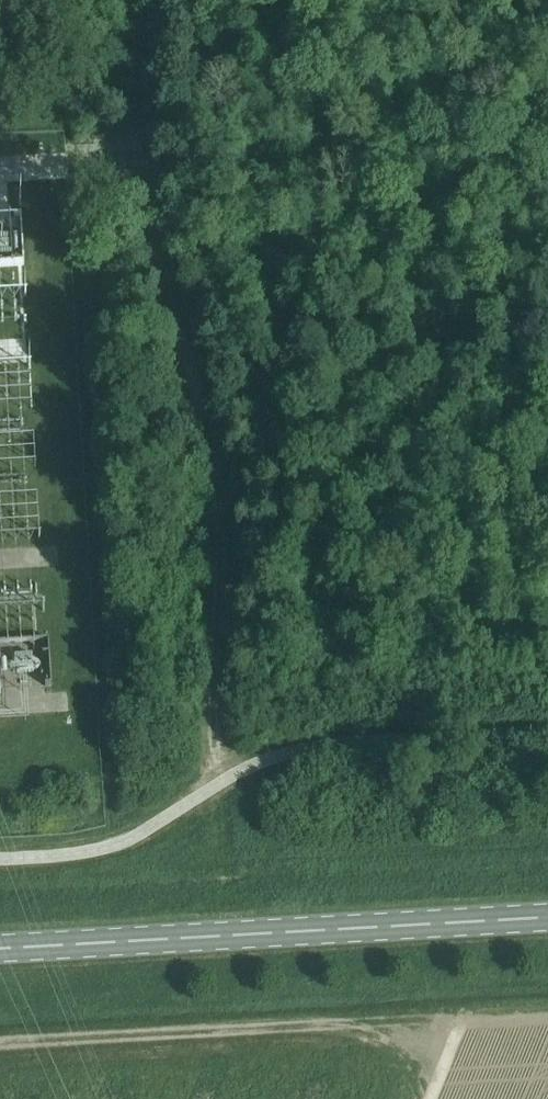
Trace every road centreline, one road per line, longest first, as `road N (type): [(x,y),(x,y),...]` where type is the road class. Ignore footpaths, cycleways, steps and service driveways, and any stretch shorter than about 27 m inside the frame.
road 1 (track): [(219,863),(222,567),(189,334),(135,160),(66,167)]
road 2 (primary): [(0,943),(547,913)]
road 3 (track): [(195,382),(547,310)]

